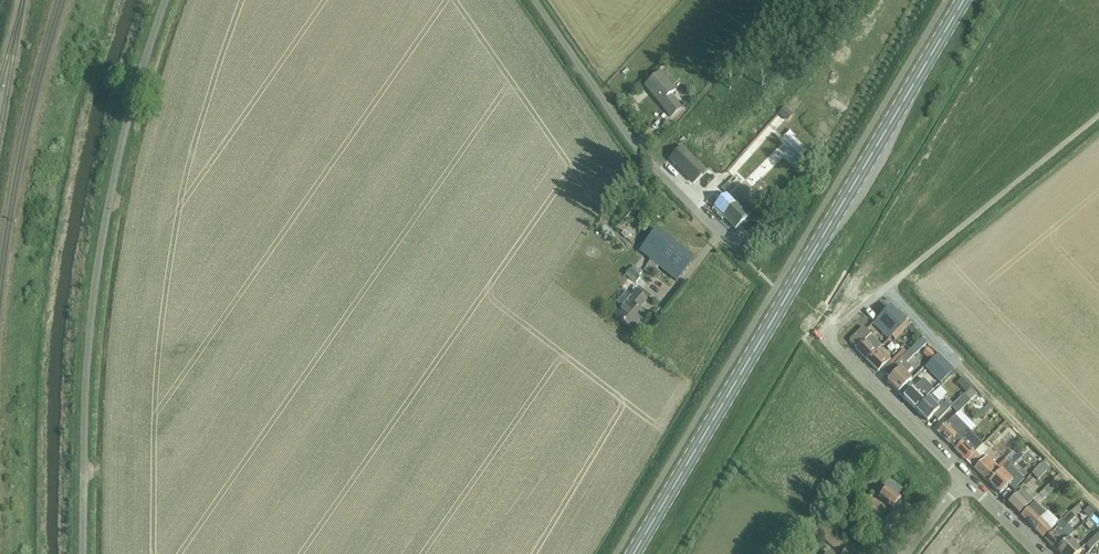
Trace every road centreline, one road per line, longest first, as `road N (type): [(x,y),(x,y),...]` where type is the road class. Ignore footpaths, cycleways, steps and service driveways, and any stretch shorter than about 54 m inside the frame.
road 1 (primary): [(634,553),(964,0)]
road 2 (unclassified): [(80,553),(98,234),(162,0)]
road 3 (unclassified): [(745,257),(640,155),(530,0)]
road 4 (residential): [(965,479),(833,345),(840,326),(923,258)]
road 5 (track): [(886,288),(1098,507)]
road 6 (unclassified): [(923,258),(1098,117)]

